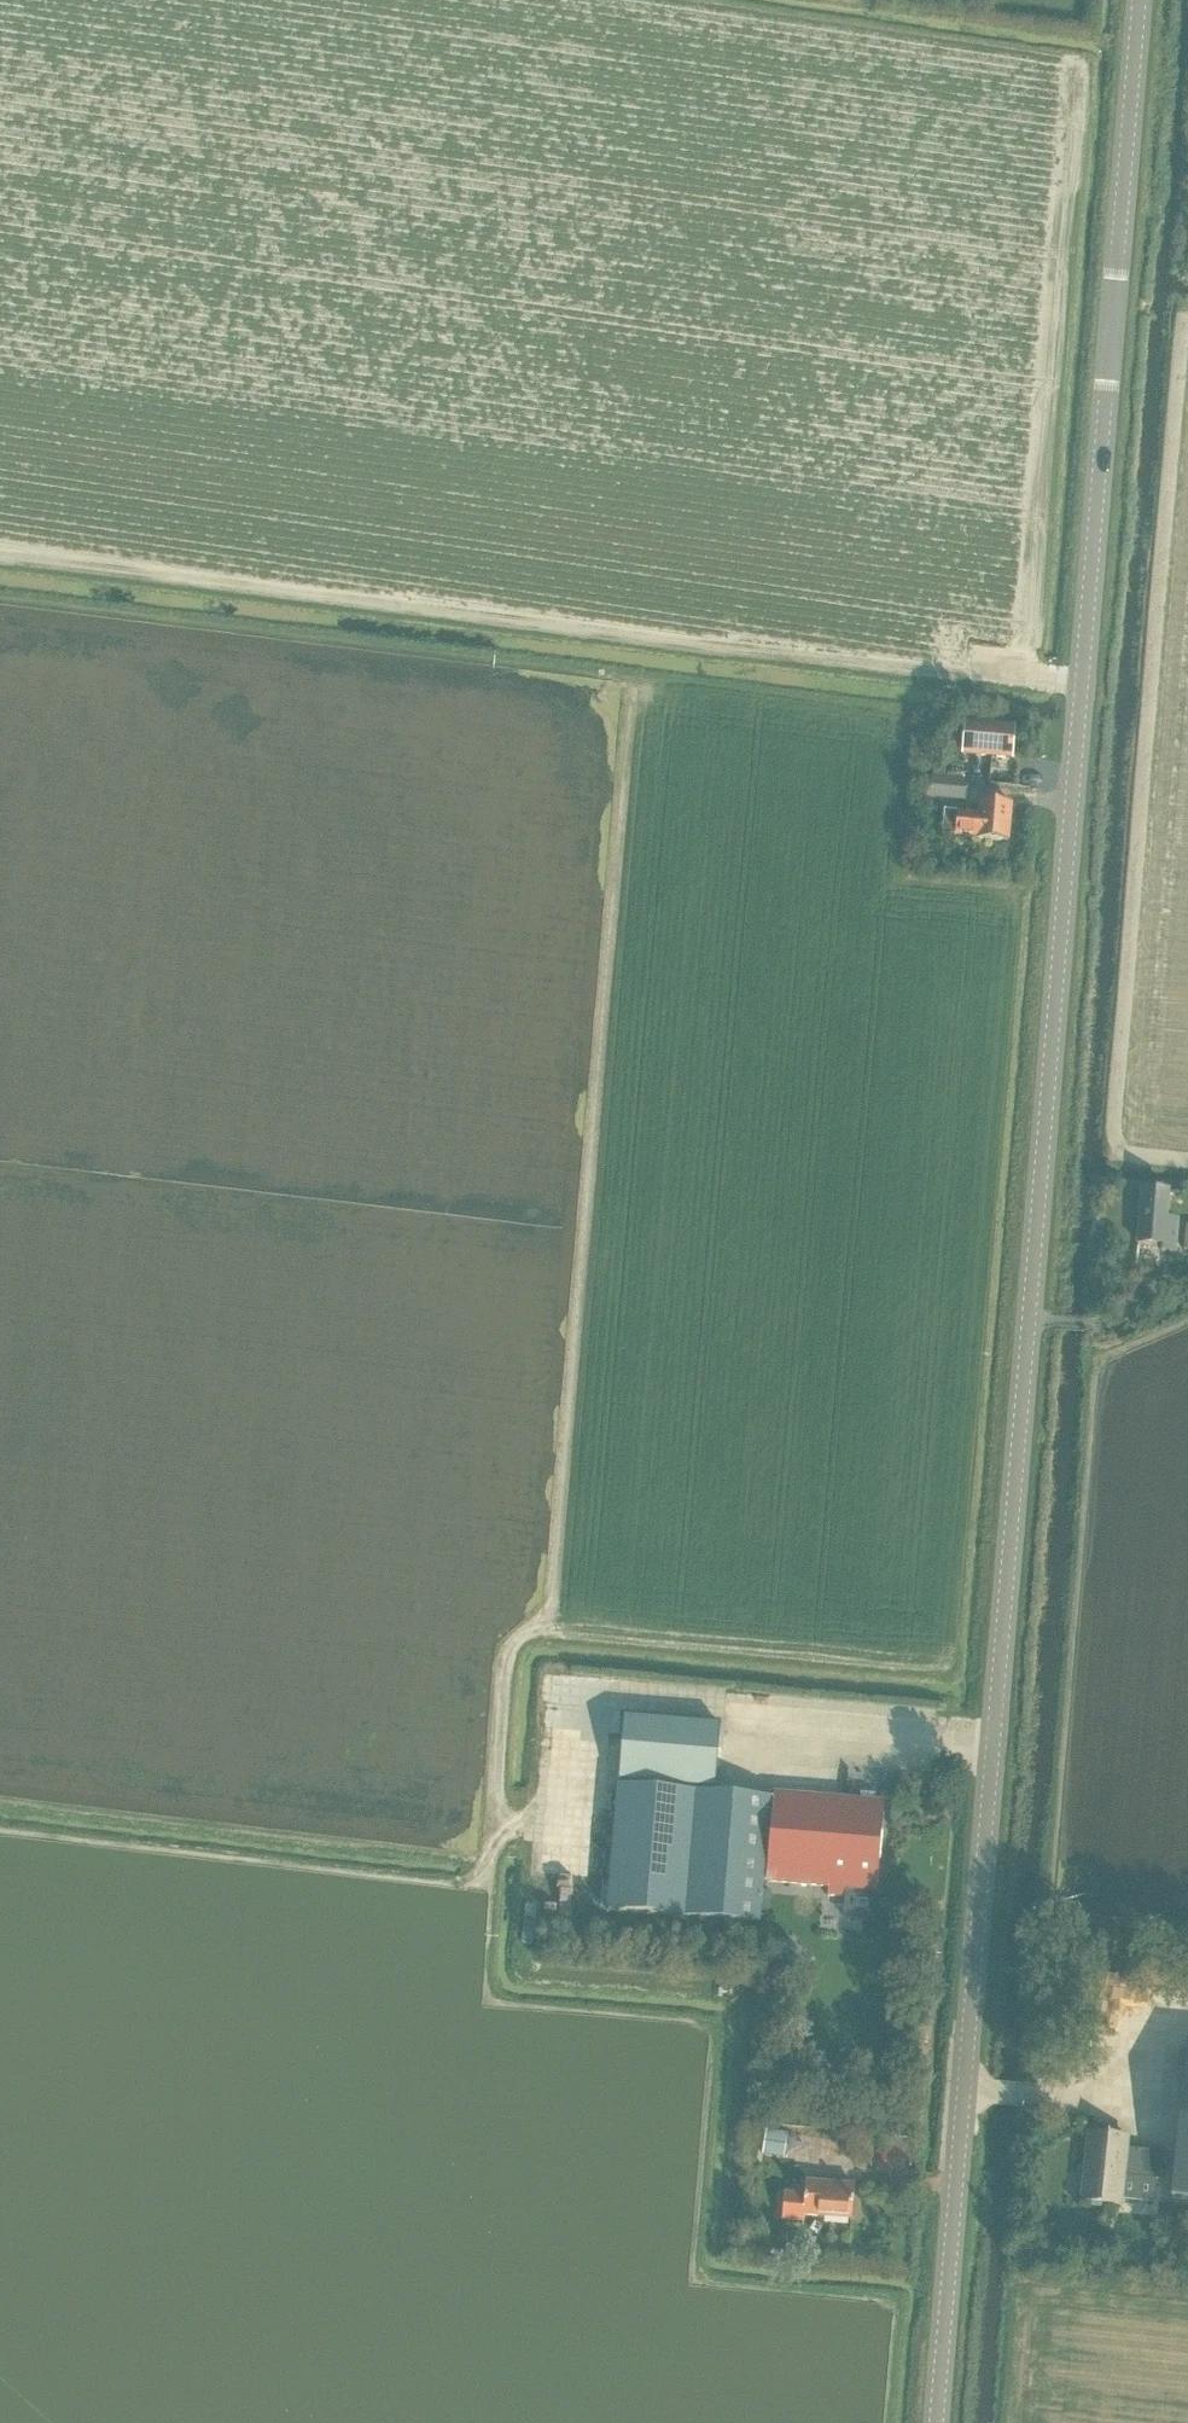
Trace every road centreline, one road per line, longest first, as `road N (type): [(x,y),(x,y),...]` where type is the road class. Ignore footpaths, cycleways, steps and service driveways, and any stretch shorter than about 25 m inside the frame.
road 1 (unclassified): [(941,2422),(1143,0)]
road 2 (track): [(0,559),(937,677),(1086,688)]

